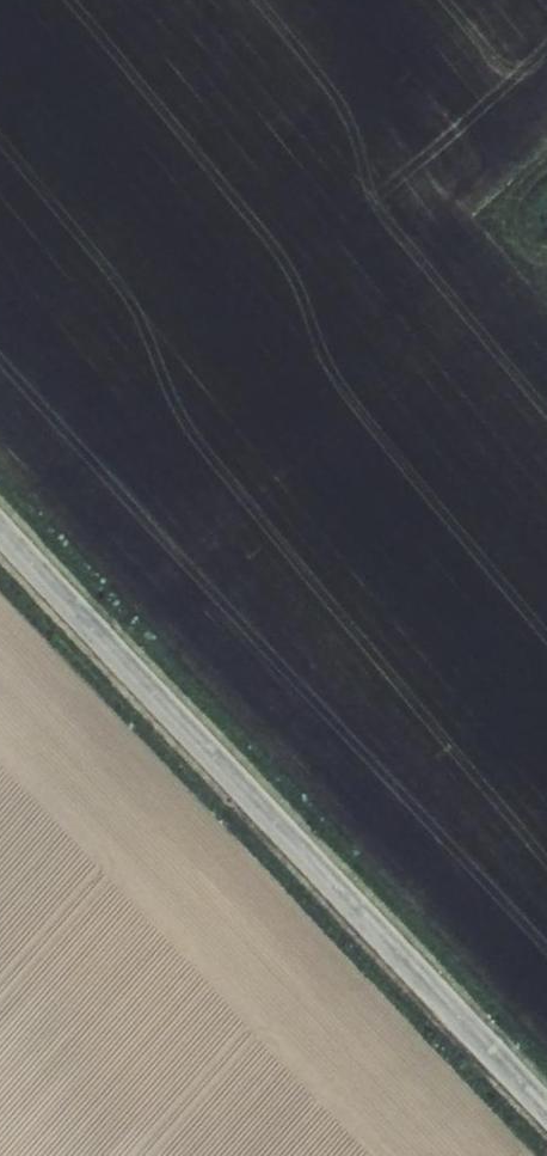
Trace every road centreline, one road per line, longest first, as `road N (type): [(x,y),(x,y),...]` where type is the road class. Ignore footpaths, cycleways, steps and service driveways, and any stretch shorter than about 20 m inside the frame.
road 1 (unclassified): [(546,1111),(0,529)]

